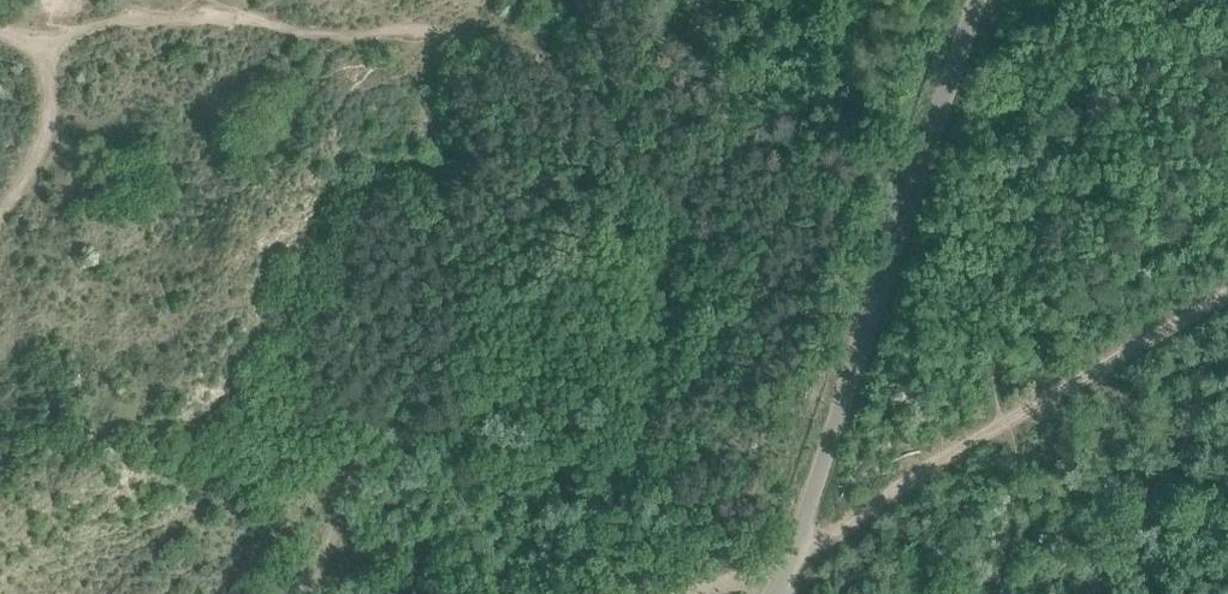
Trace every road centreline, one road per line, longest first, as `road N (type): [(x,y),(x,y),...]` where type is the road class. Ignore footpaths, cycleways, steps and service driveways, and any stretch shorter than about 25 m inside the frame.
road 1 (unclassified): [(773,593),(792,571),(918,157),(977,0)]

